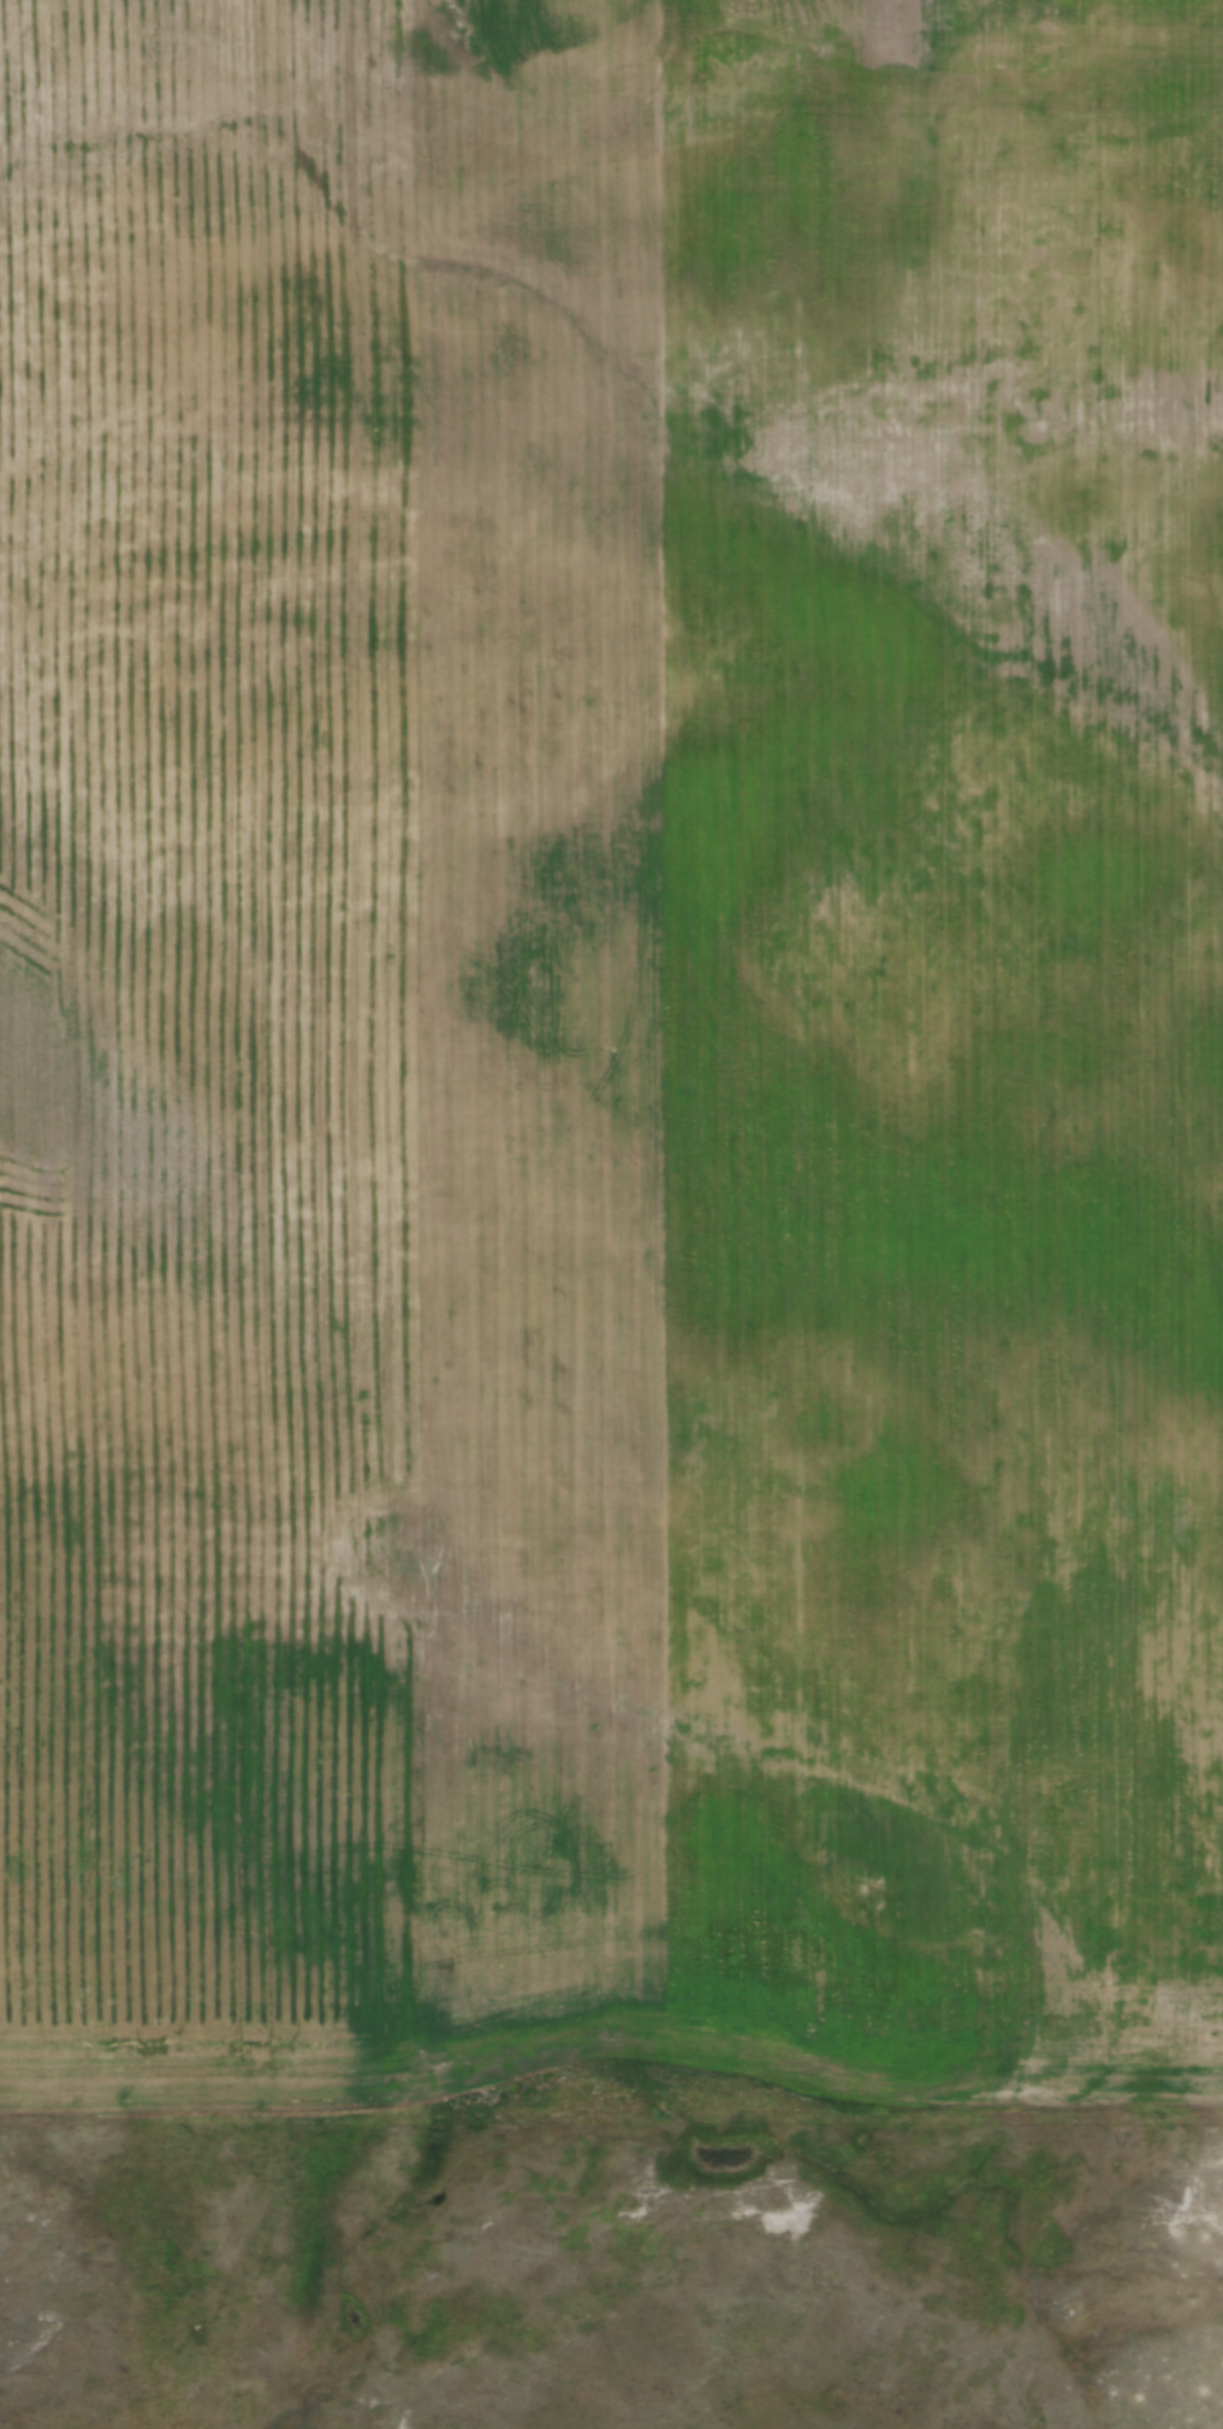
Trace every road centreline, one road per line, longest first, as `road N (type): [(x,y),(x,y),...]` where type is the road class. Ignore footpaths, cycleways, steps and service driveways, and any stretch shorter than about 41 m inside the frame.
road 1 (track): [(0,2122),(1222,2120)]

